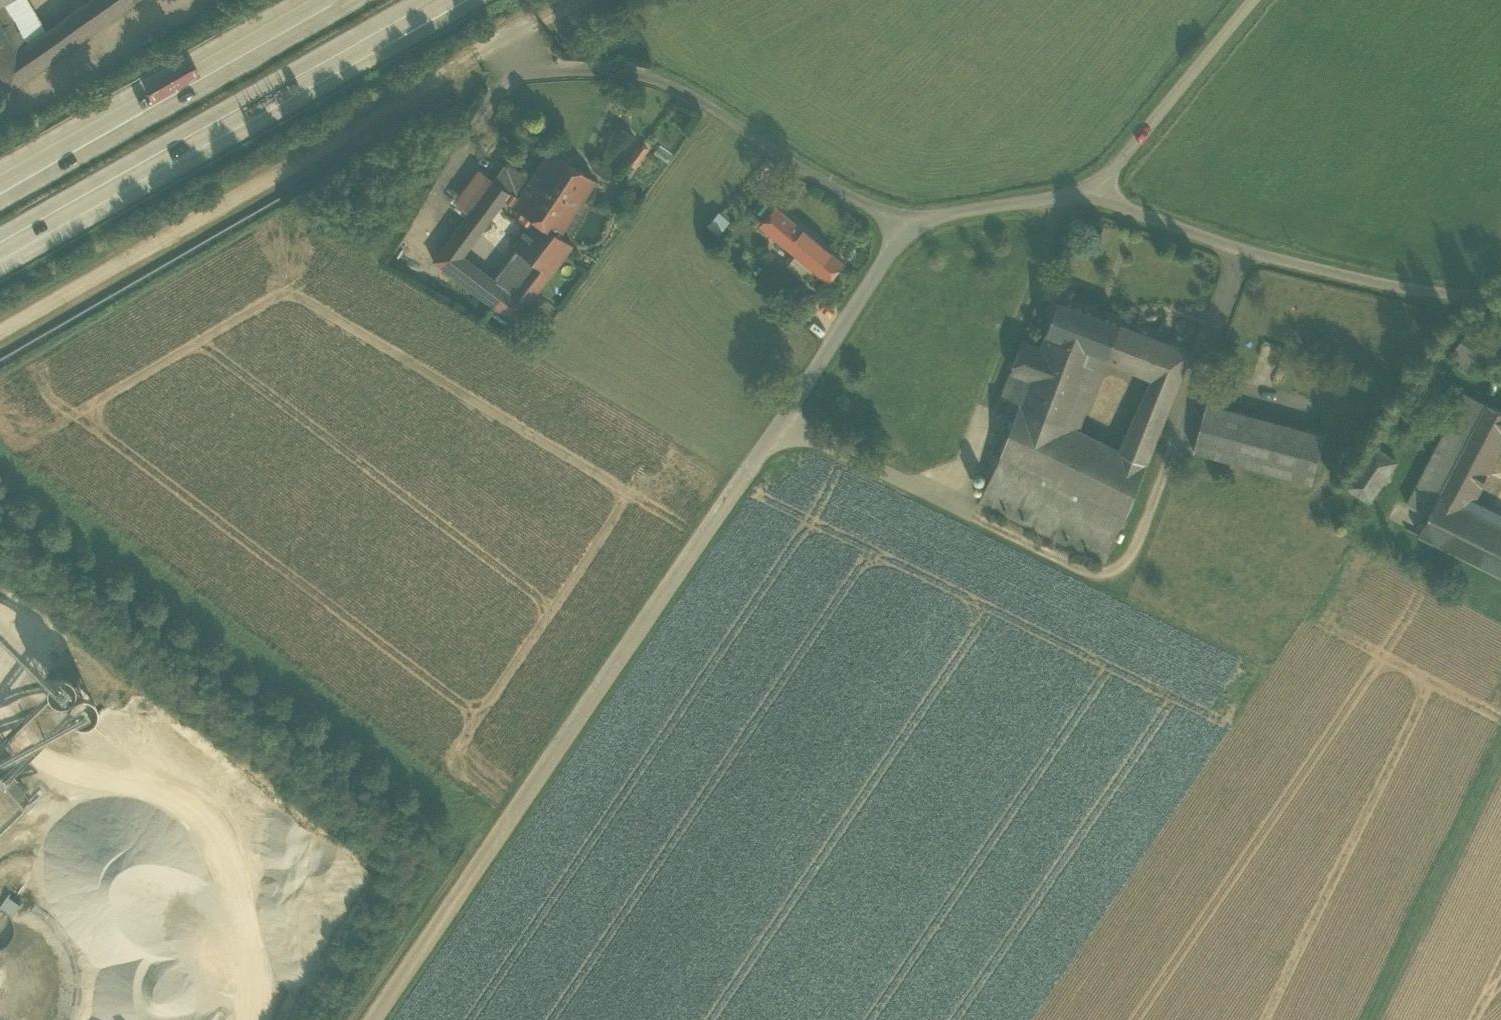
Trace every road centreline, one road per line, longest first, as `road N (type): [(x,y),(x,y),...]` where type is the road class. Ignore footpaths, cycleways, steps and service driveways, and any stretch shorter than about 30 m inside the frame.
road 1 (unclassified): [(374,1019),(780,426),(909,221)]
road 2 (motorway): [(0,242),(432,0)]
road 3 (unclassified): [(511,38),(528,64),(546,70),(653,77),(689,92),(855,202),(909,221)]
road 4 (unclassified): [(1500,295),(1456,297),(1337,271),(1073,198)]
road 5 (motorway): [(339,0),(0,193)]
road 6 (track): [(1366,1019),(1500,748)]
road 7 (unclassified): [(1073,198),(1115,168),(1254,0)]
road 8 (track): [(206,0),(0,117)]
road 9 (unclassified): [(909,221),(1073,198)]

